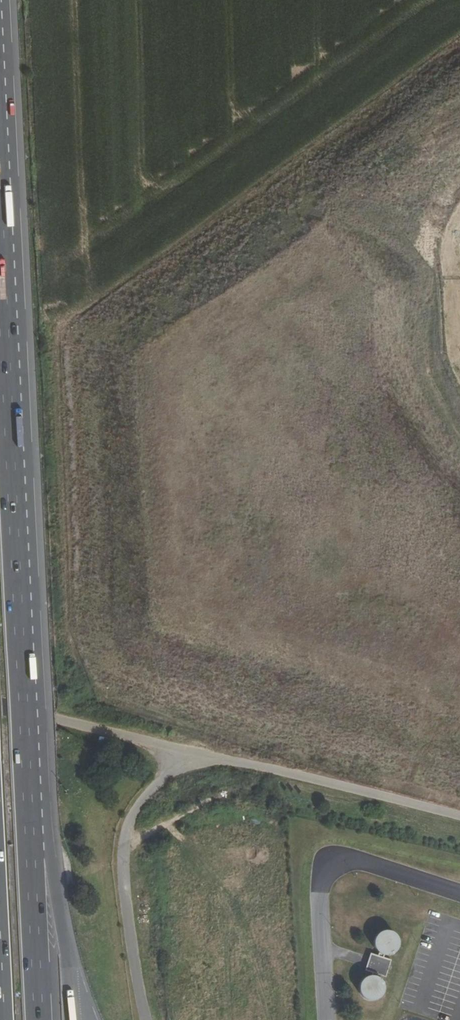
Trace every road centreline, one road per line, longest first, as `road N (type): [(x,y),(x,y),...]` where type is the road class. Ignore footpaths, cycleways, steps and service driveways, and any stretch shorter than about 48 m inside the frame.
road 1 (motorway): [(34,851),(0,177)]
road 2 (residential): [(0,707),(459,817)]
road 3 (motorway): [(41,1019),(34,851)]
road 4 (motorway): [(70,994),(52,867),(34,851)]

